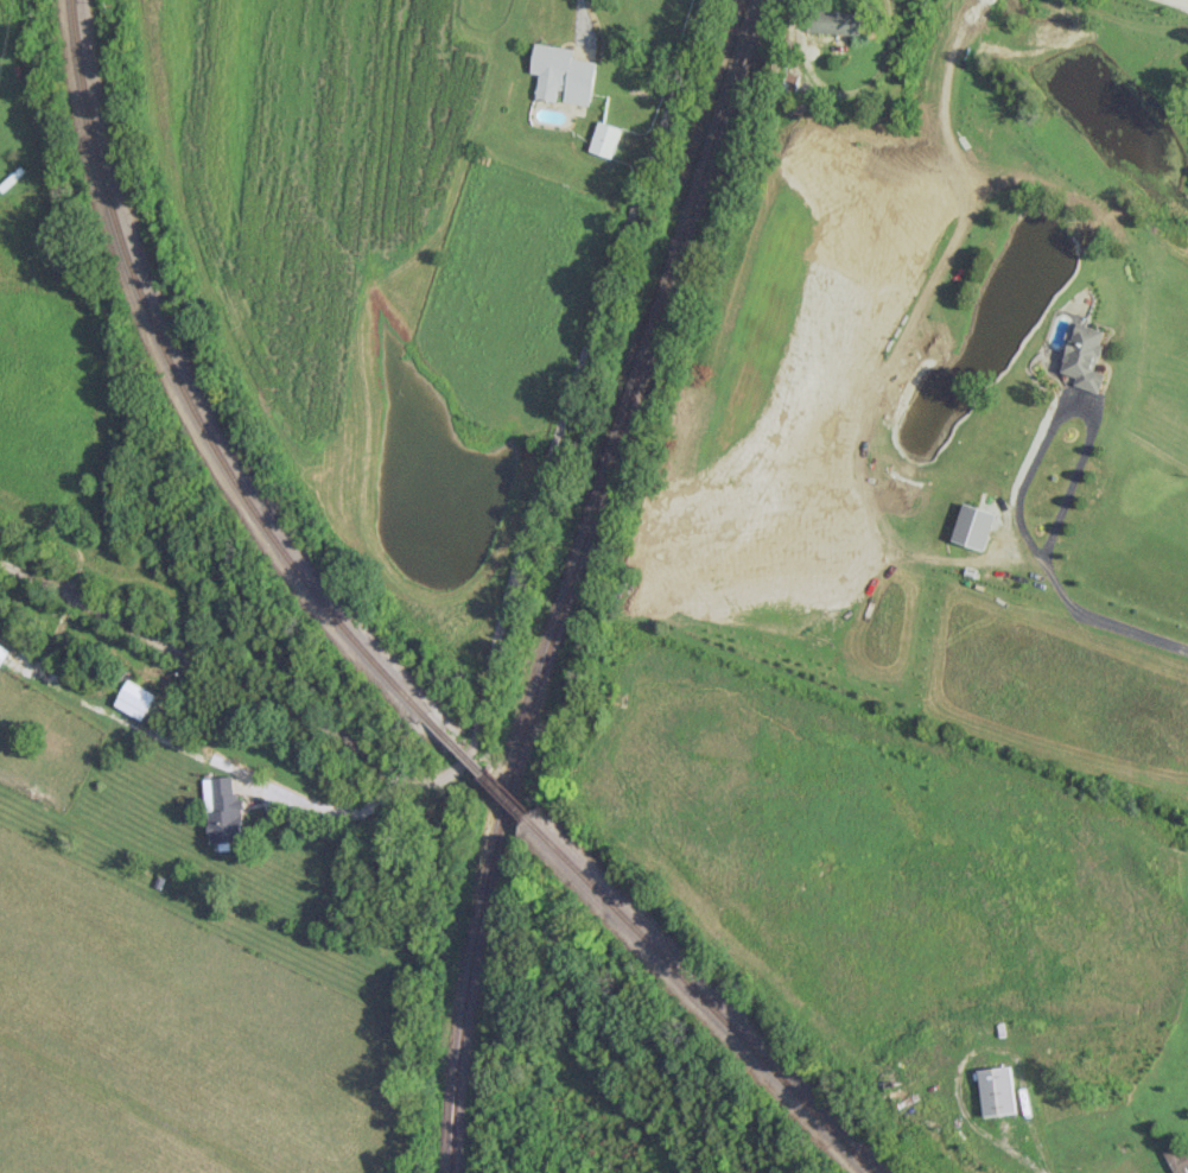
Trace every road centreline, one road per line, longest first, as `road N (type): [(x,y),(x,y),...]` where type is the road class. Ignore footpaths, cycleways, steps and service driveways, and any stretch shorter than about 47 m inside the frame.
road 1 (residential): [(0,561),(342,737),(399,776),(420,781),(459,765),(519,549),(700,0)]

